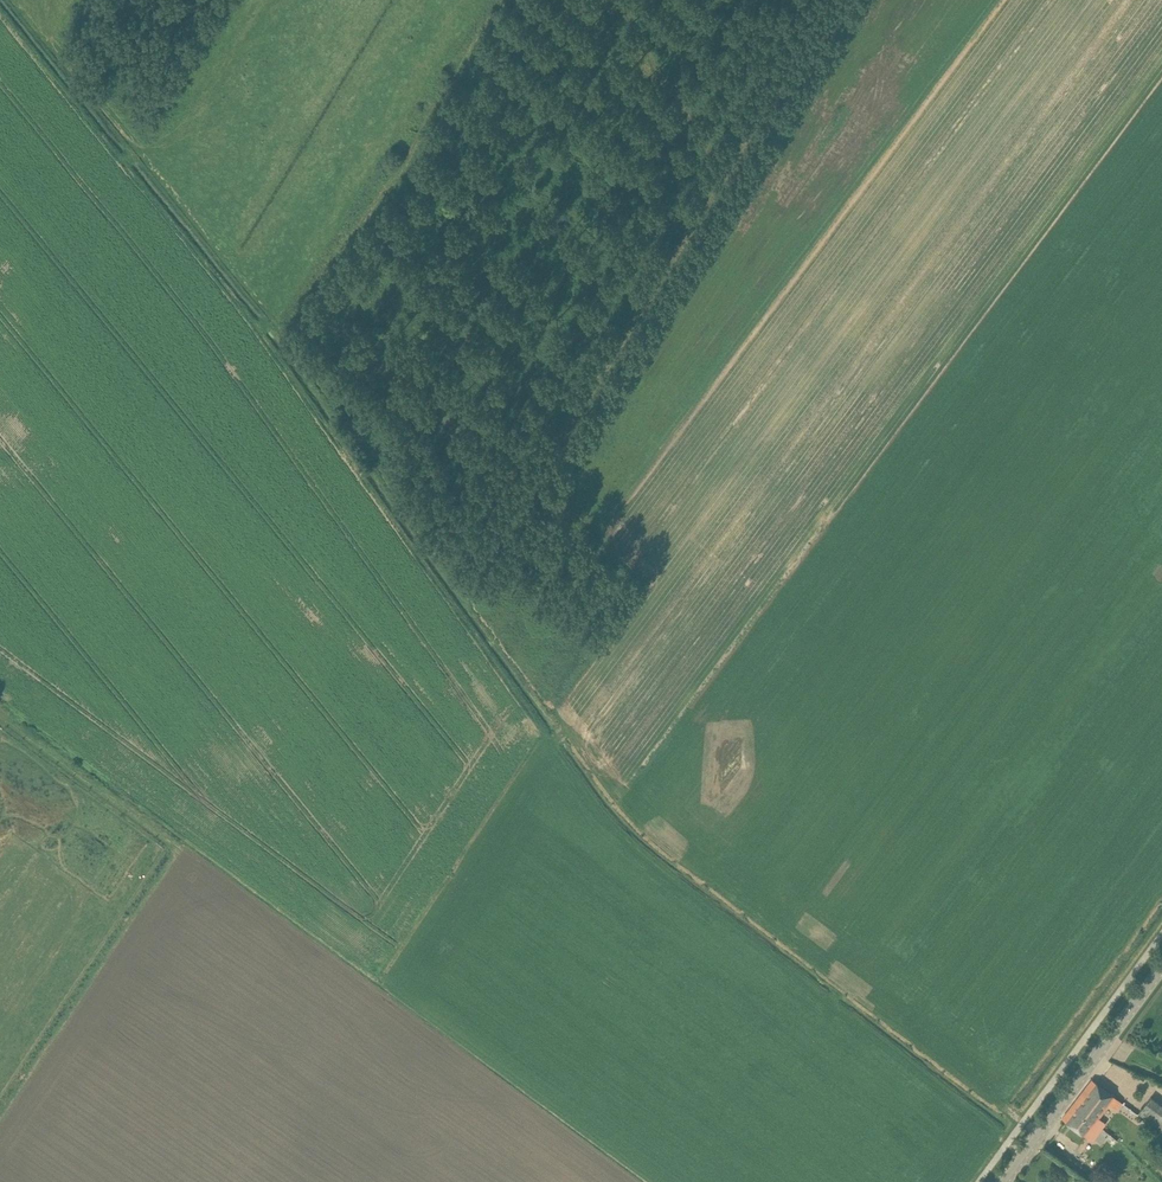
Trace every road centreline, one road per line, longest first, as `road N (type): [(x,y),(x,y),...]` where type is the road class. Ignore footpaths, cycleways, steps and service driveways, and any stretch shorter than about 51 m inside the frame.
road 1 (tertiary): [(1005,1181),(1161,970)]

